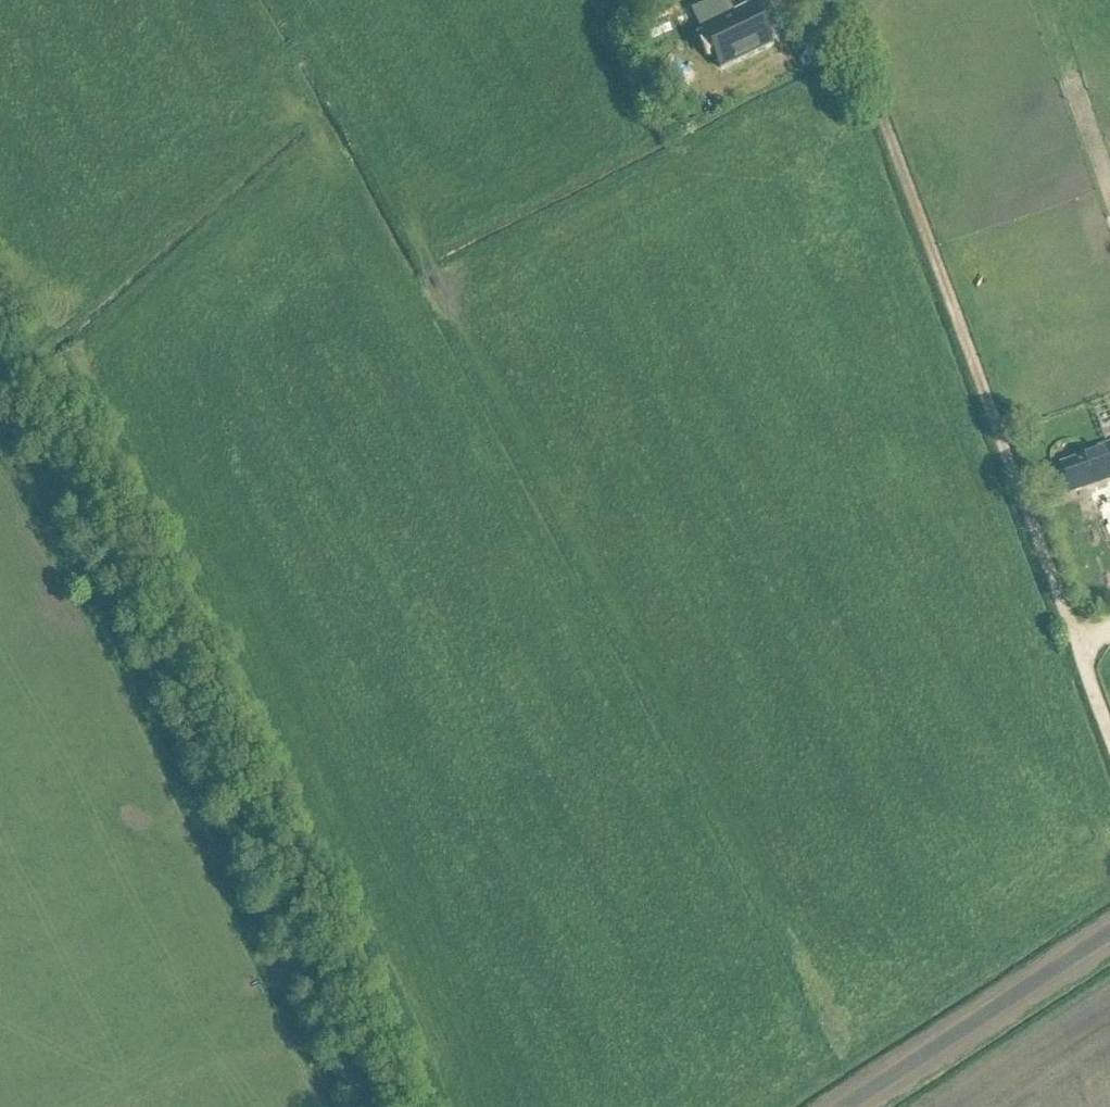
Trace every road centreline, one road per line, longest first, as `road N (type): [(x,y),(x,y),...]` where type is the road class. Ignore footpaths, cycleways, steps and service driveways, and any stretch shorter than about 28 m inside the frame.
road 1 (track): [(1109,748),(853,45),(809,26),(784,0)]
road 2 (track): [(0,380),(101,551),(372,1106)]
road 3 (unclassified): [(838,1106),(1109,933)]

